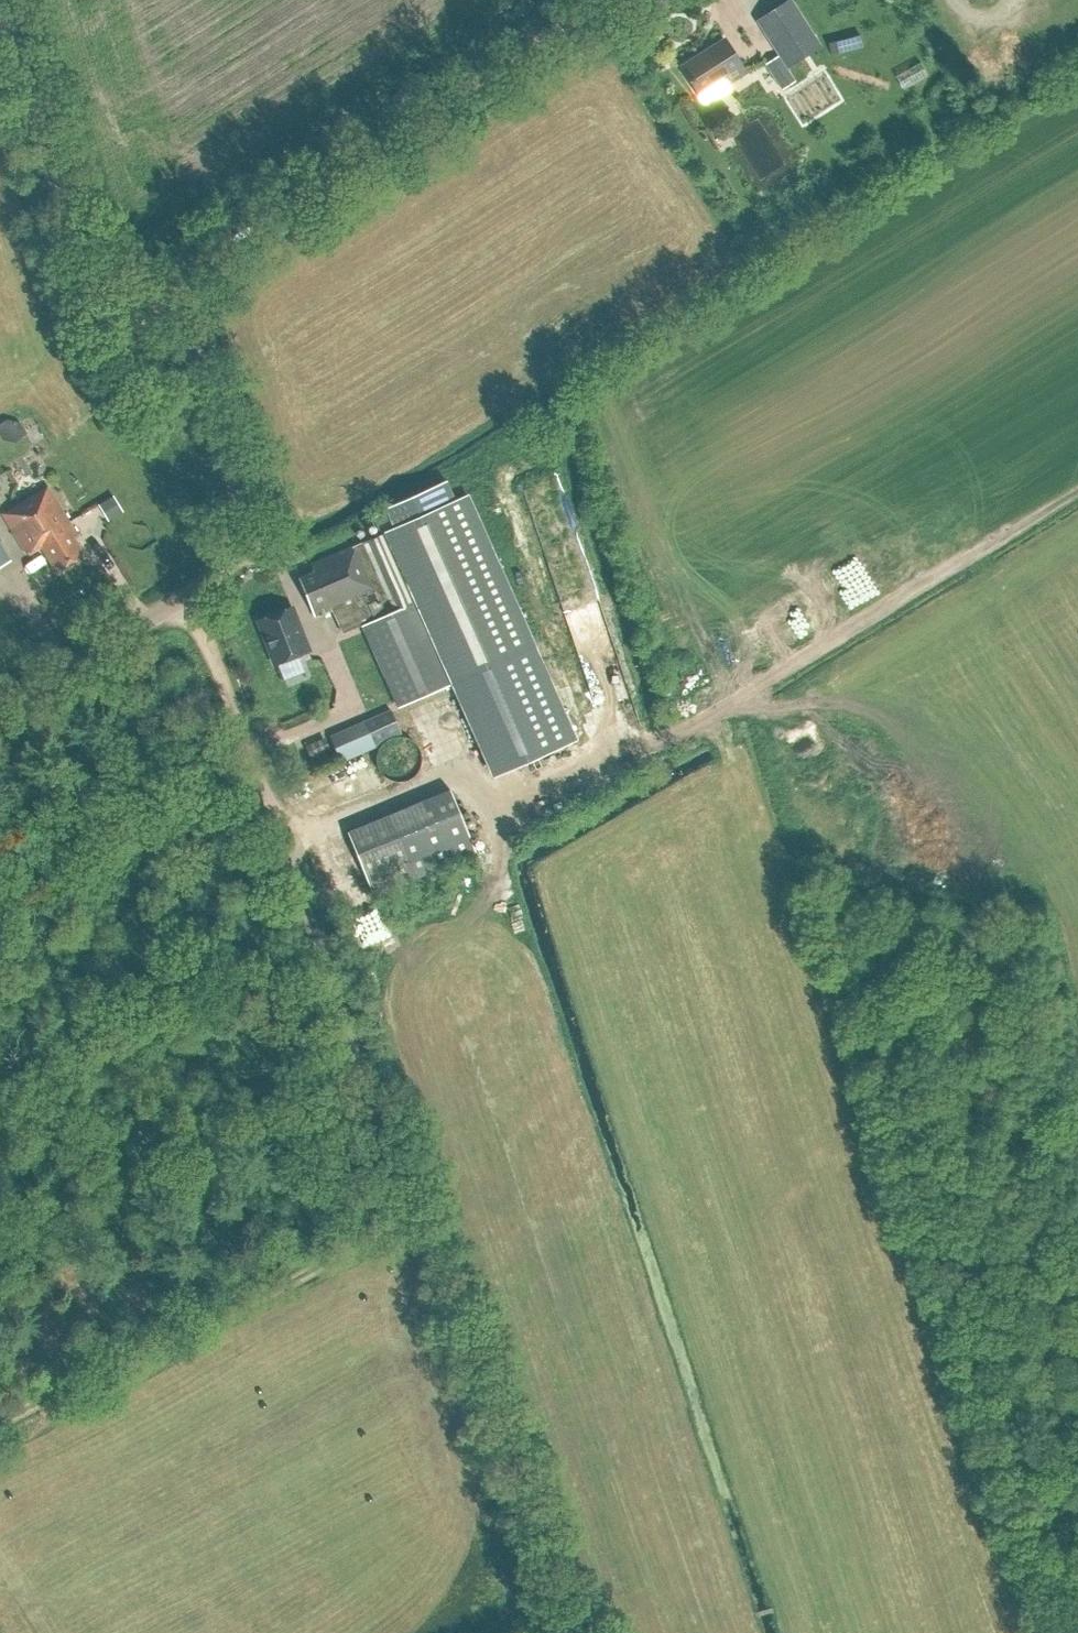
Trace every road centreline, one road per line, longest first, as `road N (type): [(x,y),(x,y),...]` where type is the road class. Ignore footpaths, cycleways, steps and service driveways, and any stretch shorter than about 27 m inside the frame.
road 1 (track): [(557,1632),(210,637),(185,596)]
road 2 (tertiary): [(0,709),(204,584),(236,543),(237,492),(188,346),(183,297)]
road 3 (tertiary): [(183,297),(193,267),(219,244),(603,0)]
road 4 (track): [(0,1424),(408,1215)]
road 5 (tertiary): [(183,297),(105,304),(79,255),(0,18)]

